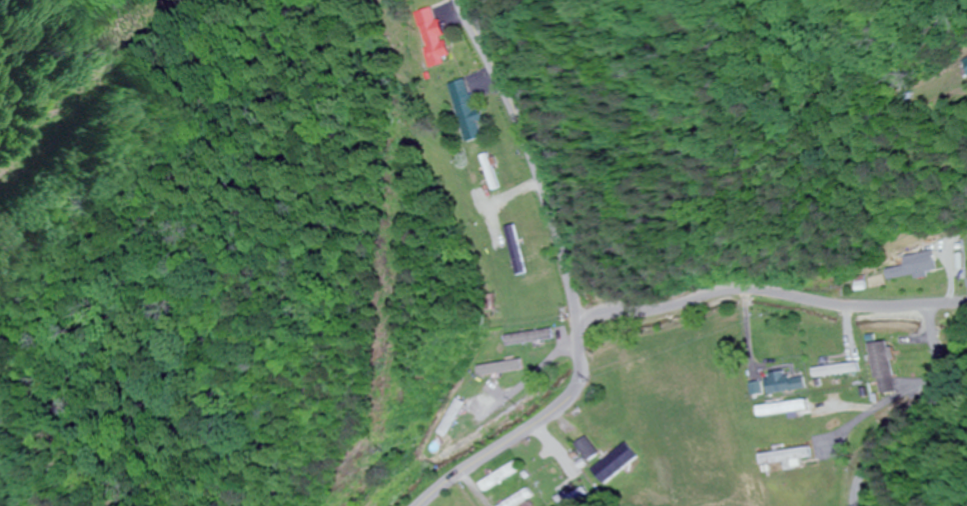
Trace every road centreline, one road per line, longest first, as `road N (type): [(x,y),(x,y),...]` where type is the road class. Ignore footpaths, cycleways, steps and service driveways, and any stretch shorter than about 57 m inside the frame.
road 1 (secondary): [(413,505),(564,401),(580,376),(564,267),(530,152),(457,0)]
road 2 (residential): [(575,319),(745,286),(837,305),(966,297)]
road 3 (residential): [(920,300),(926,373),(874,442),(850,488),(851,505)]

